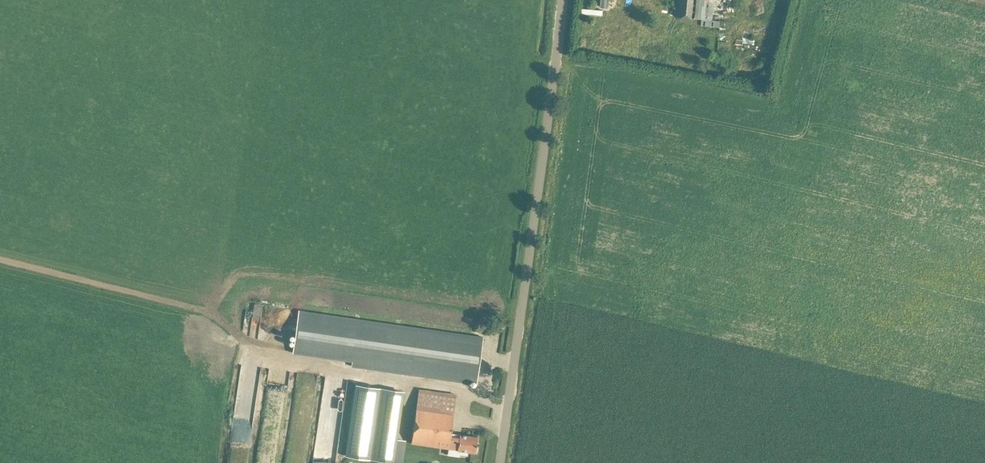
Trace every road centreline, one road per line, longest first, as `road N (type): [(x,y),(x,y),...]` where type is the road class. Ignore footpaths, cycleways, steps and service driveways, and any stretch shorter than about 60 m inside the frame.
road 1 (unclassified): [(499,462),(563,0)]

